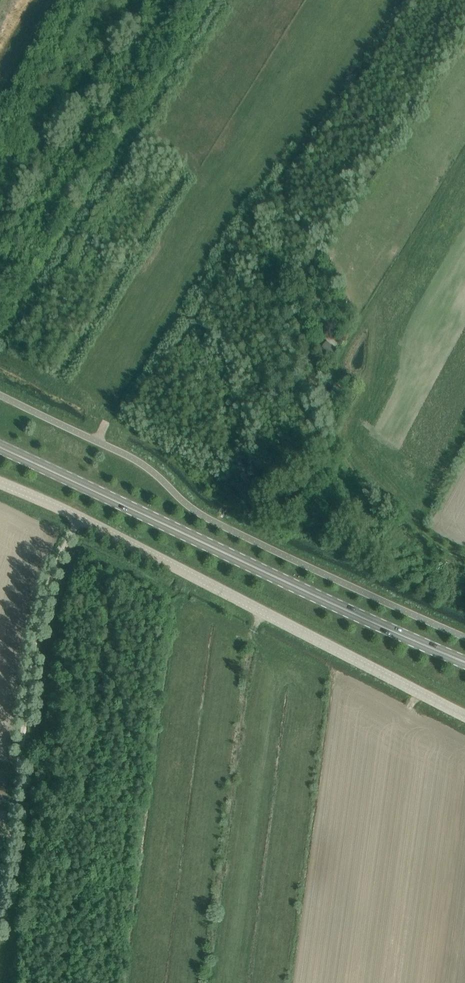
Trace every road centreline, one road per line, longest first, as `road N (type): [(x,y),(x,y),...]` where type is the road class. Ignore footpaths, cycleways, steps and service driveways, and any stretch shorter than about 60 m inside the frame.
road 1 (unclassified): [(464,716),(0,485)]
road 2 (secondary): [(464,660),(0,449)]
road 3 (track): [(77,517),(40,618),(0,894)]
road 4 (track): [(352,494),(390,523),(464,556)]

